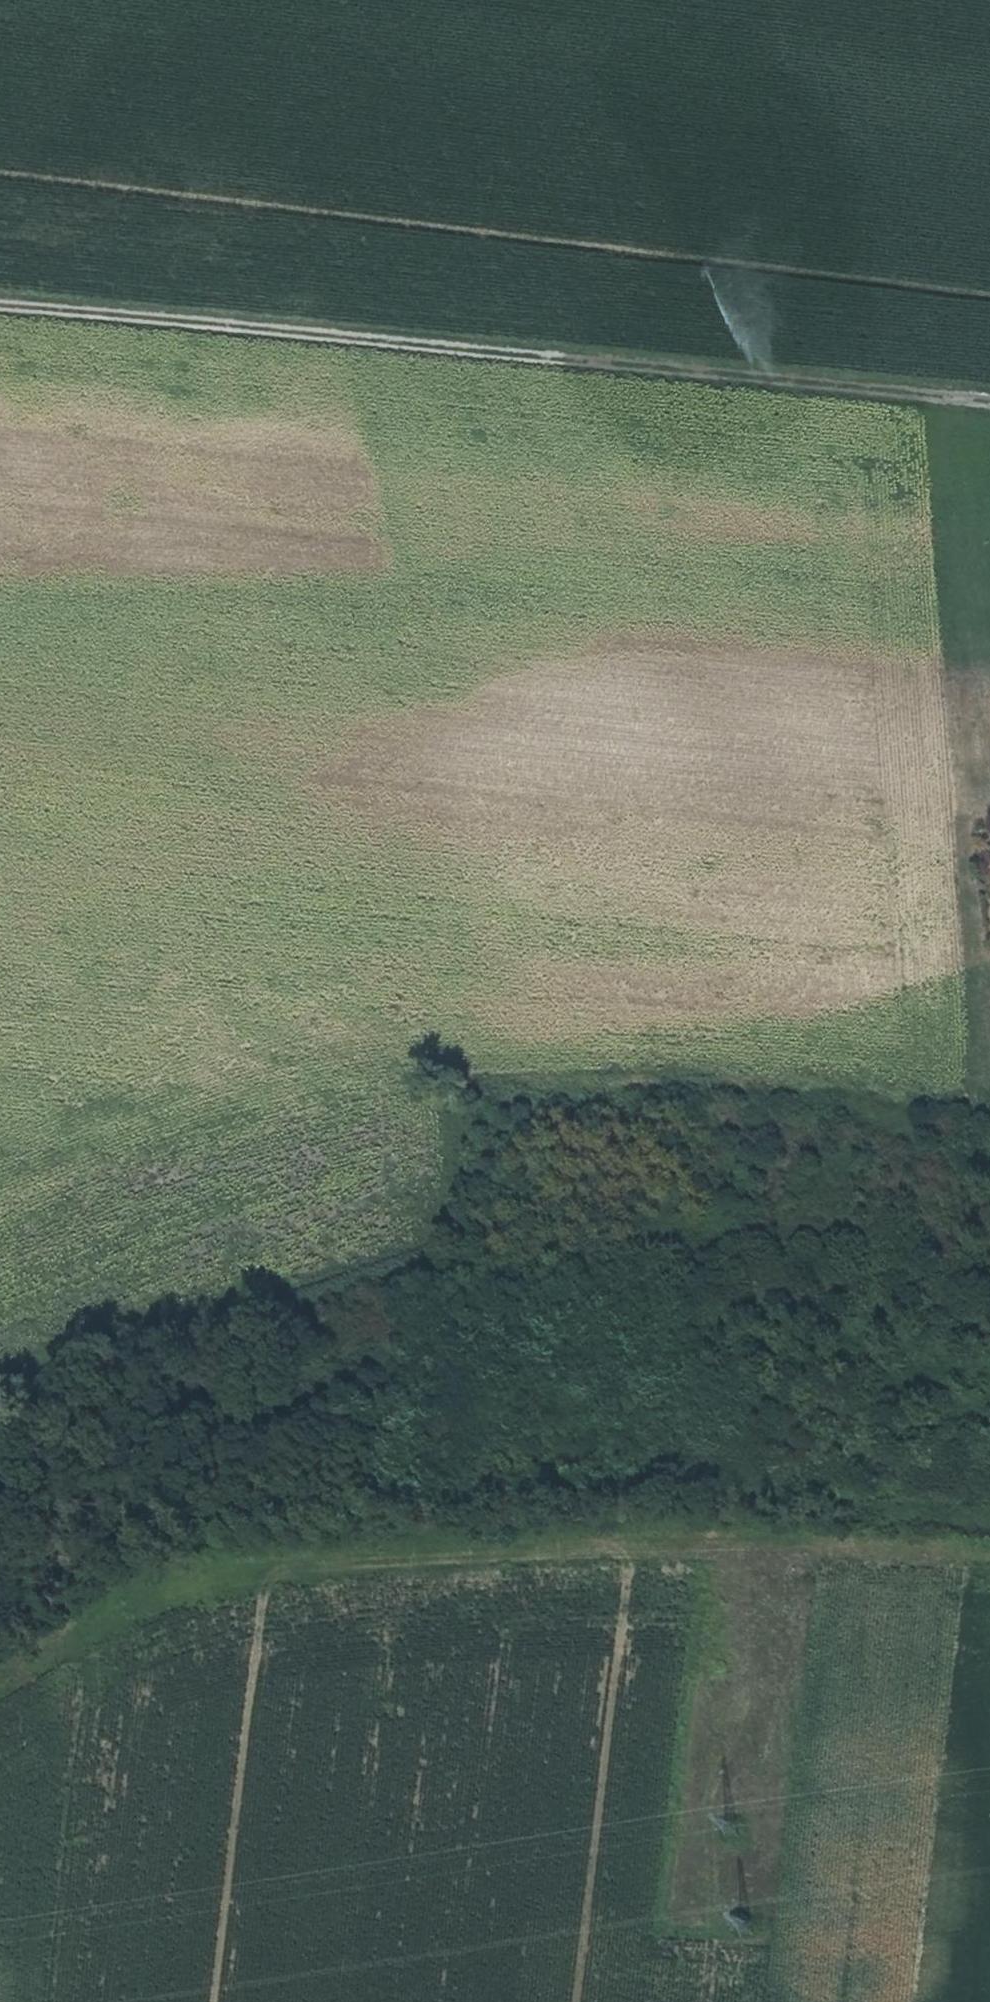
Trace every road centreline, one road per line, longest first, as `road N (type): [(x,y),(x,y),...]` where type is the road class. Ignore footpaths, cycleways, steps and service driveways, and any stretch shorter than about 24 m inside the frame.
road 1 (track): [(989,410),(0,308)]
road 2 (track): [(989,1505),(720,1491),(261,1523)]

